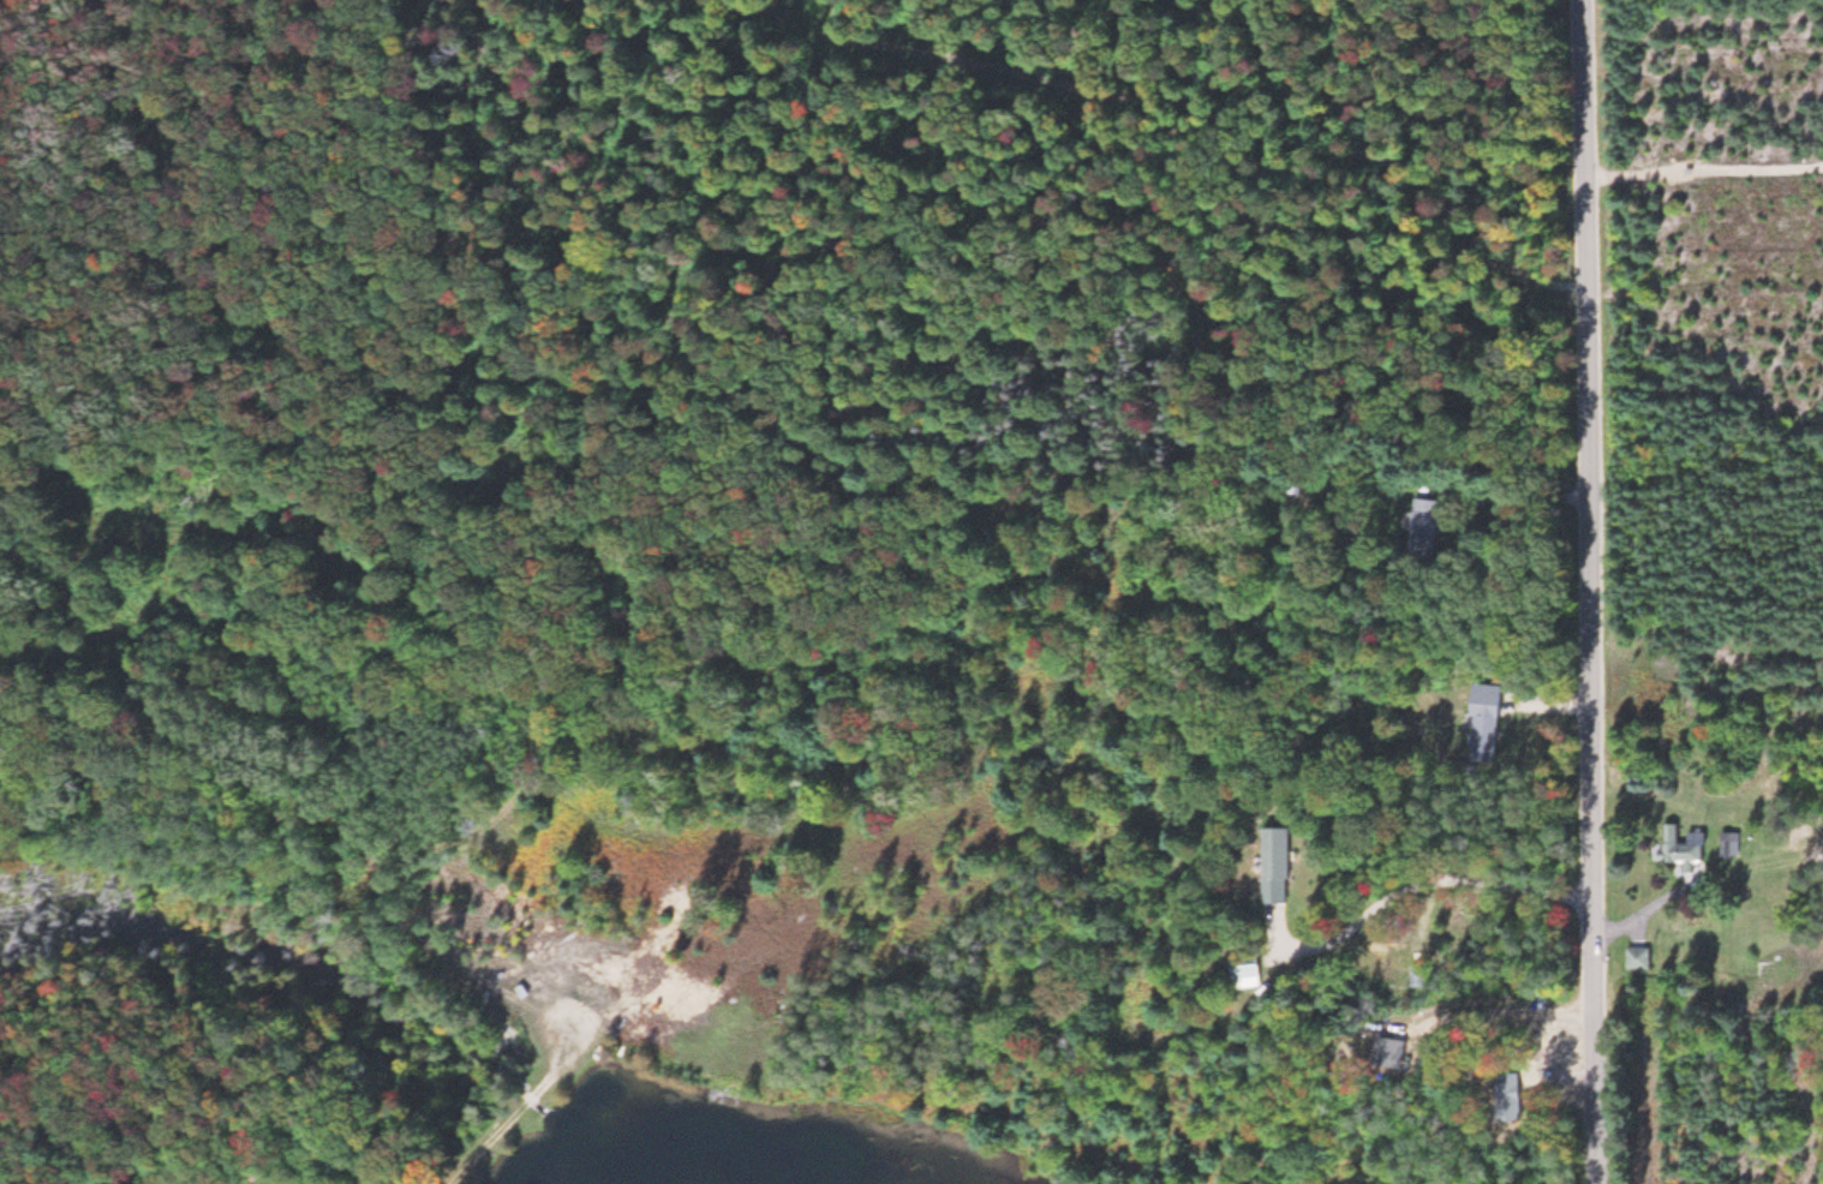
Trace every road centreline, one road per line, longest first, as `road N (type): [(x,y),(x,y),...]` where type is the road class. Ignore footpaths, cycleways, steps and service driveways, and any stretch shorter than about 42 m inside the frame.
road 1 (residential): [(1597,927),(1585,0)]
road 2 (residential): [(1599,1183),(1597,927)]

